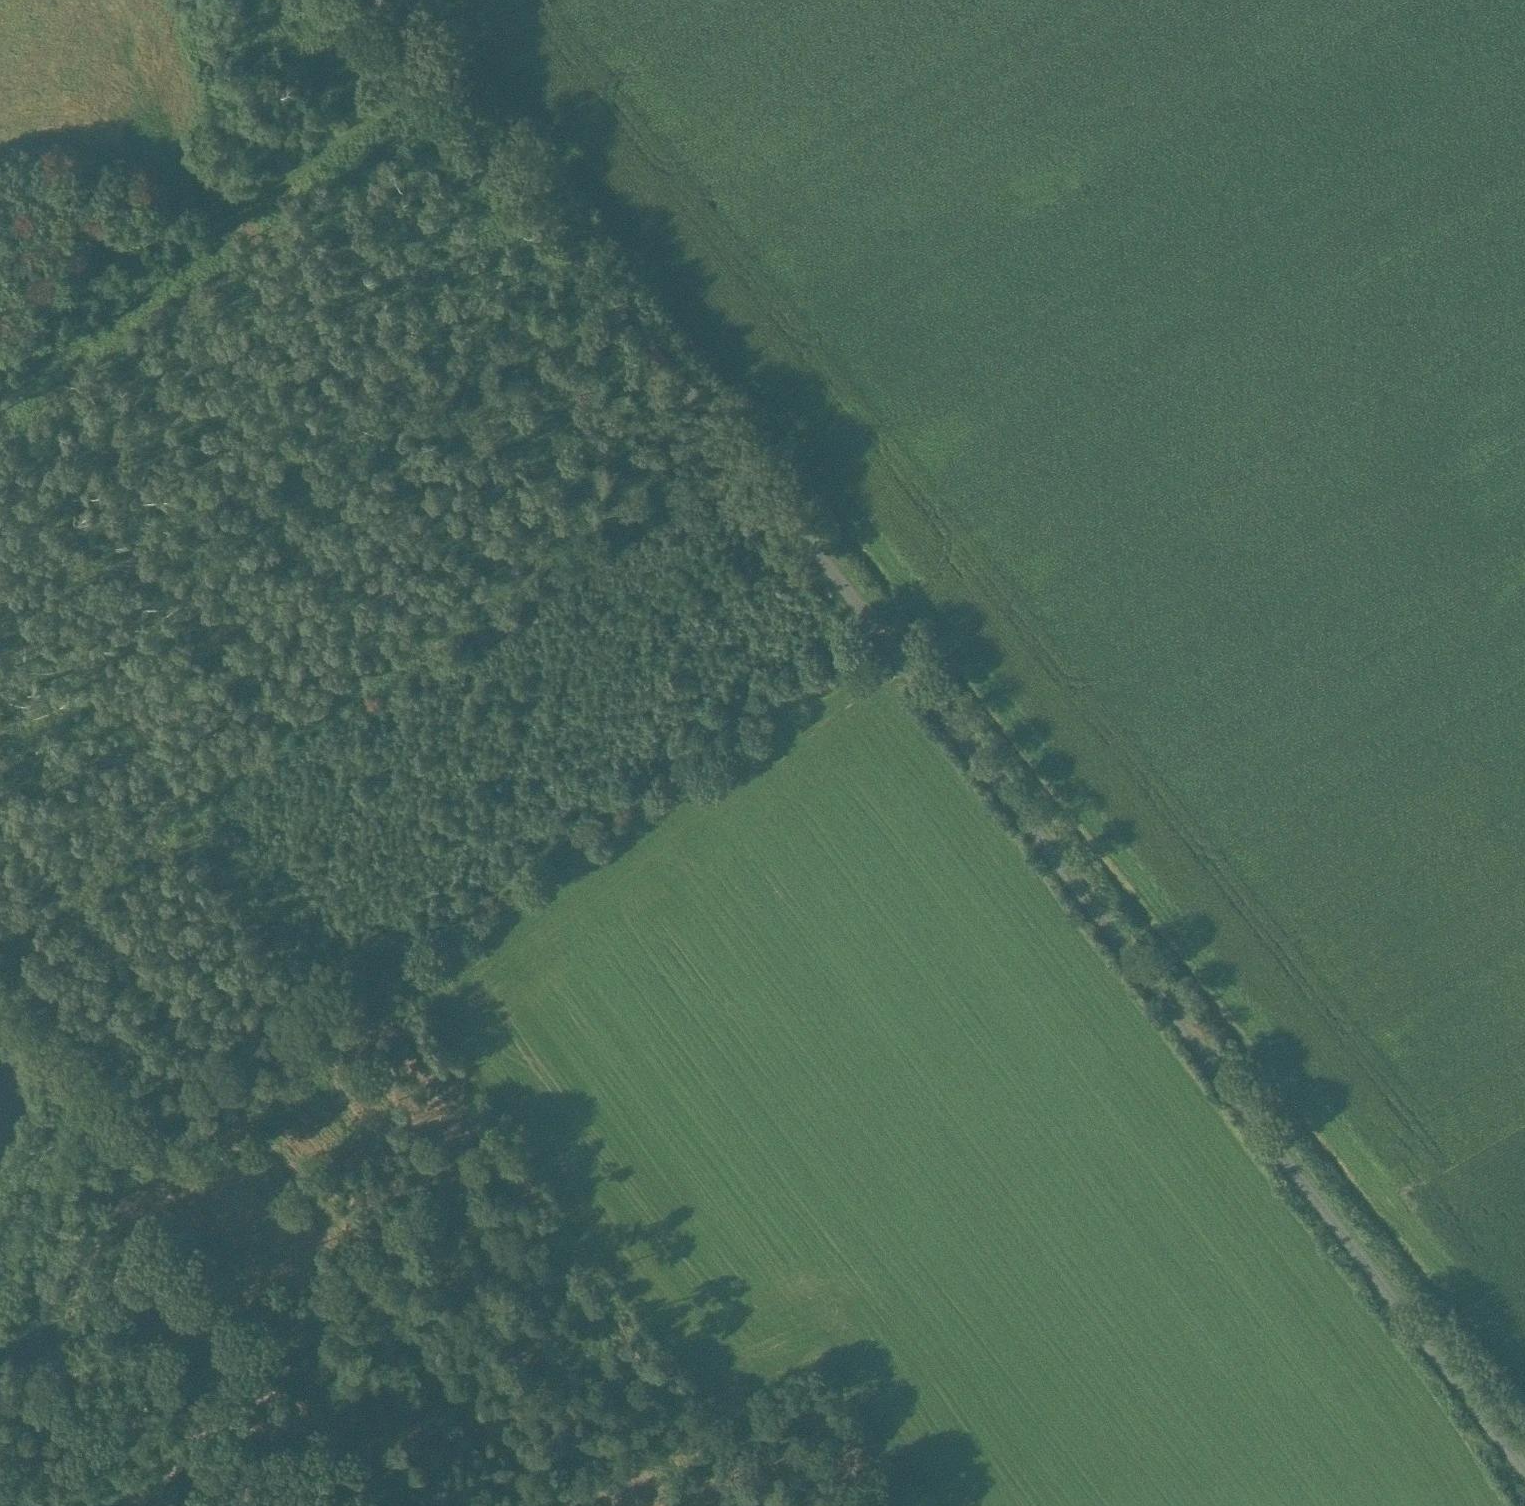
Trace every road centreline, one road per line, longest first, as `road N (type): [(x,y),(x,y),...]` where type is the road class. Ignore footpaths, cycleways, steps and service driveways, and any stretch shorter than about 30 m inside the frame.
road 1 (unclassified): [(1524,1465),(384,0)]
road 2 (track): [(883,638),(164,1124)]

